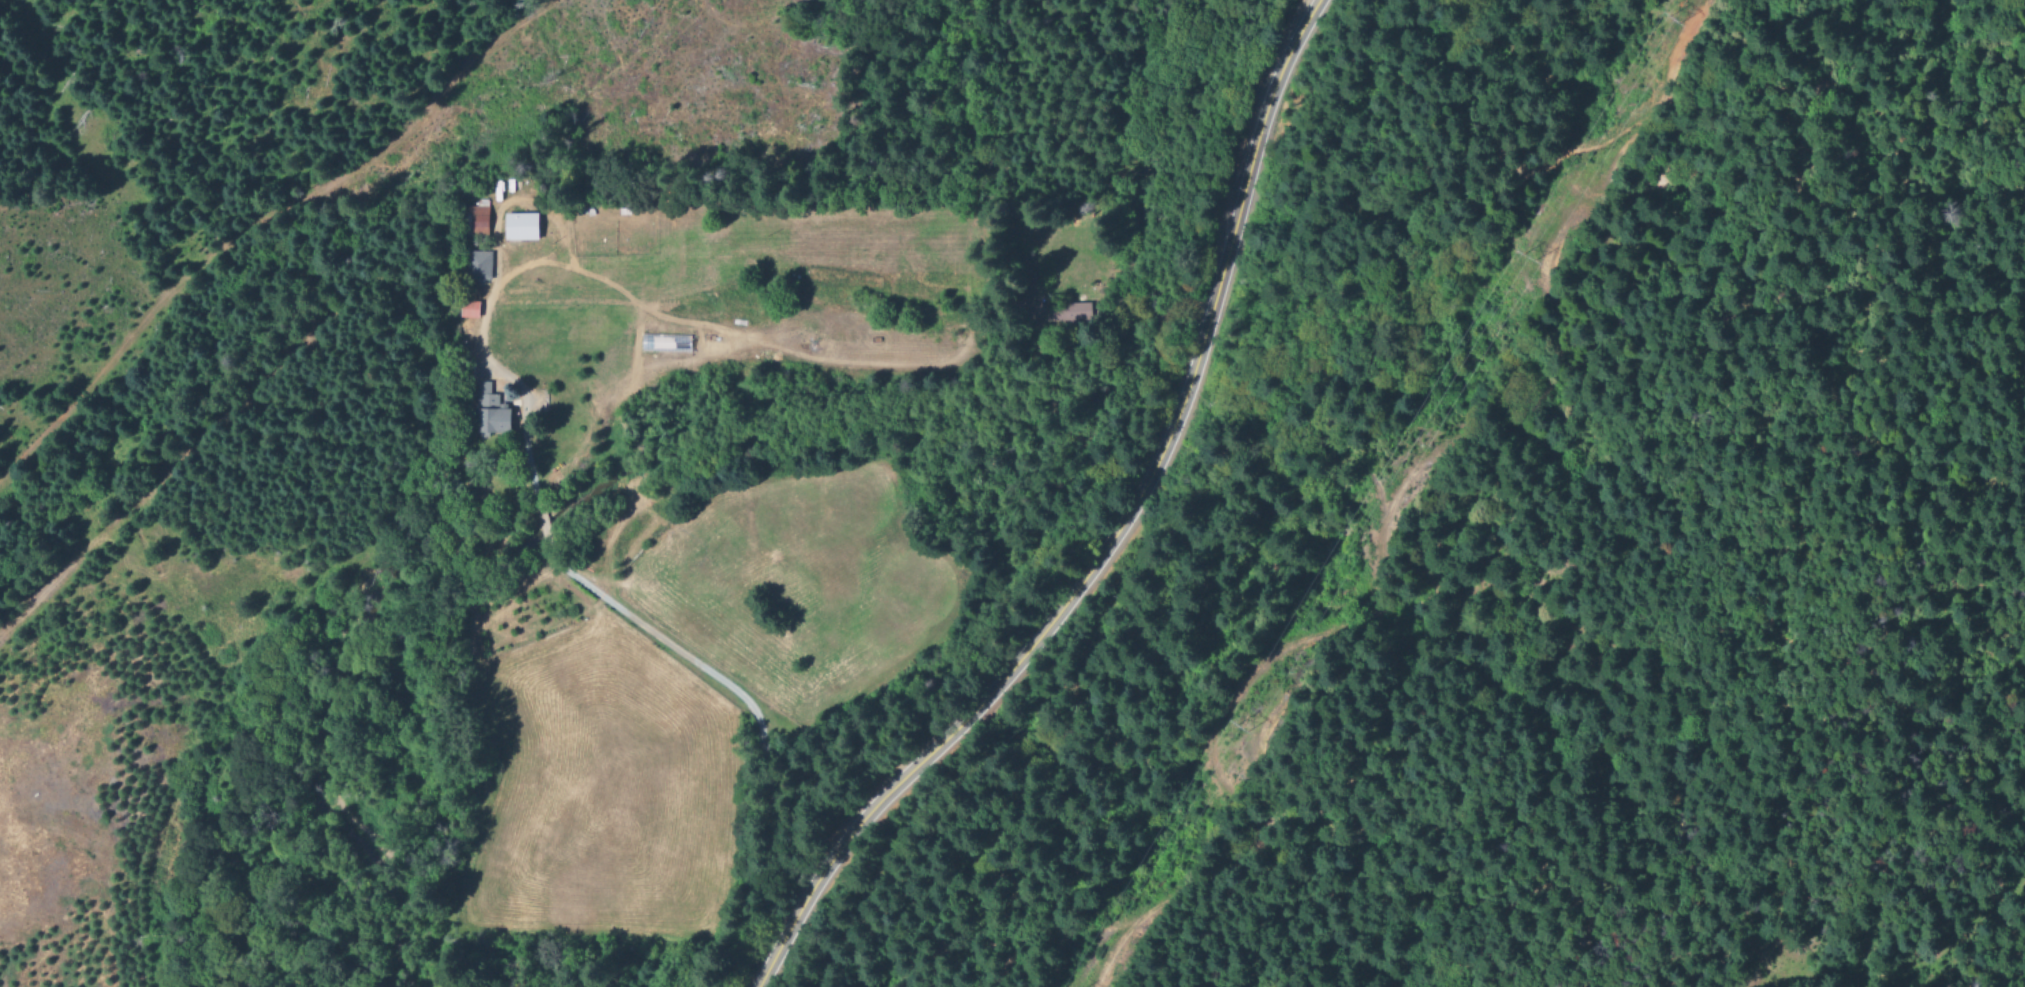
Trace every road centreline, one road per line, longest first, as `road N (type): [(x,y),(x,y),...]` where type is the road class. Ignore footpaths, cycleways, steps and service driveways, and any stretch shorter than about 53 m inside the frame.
road 1 (residential): [(764,986),(834,857),(1039,639),(1139,497),(1186,390),(1266,106),(1319,0)]

